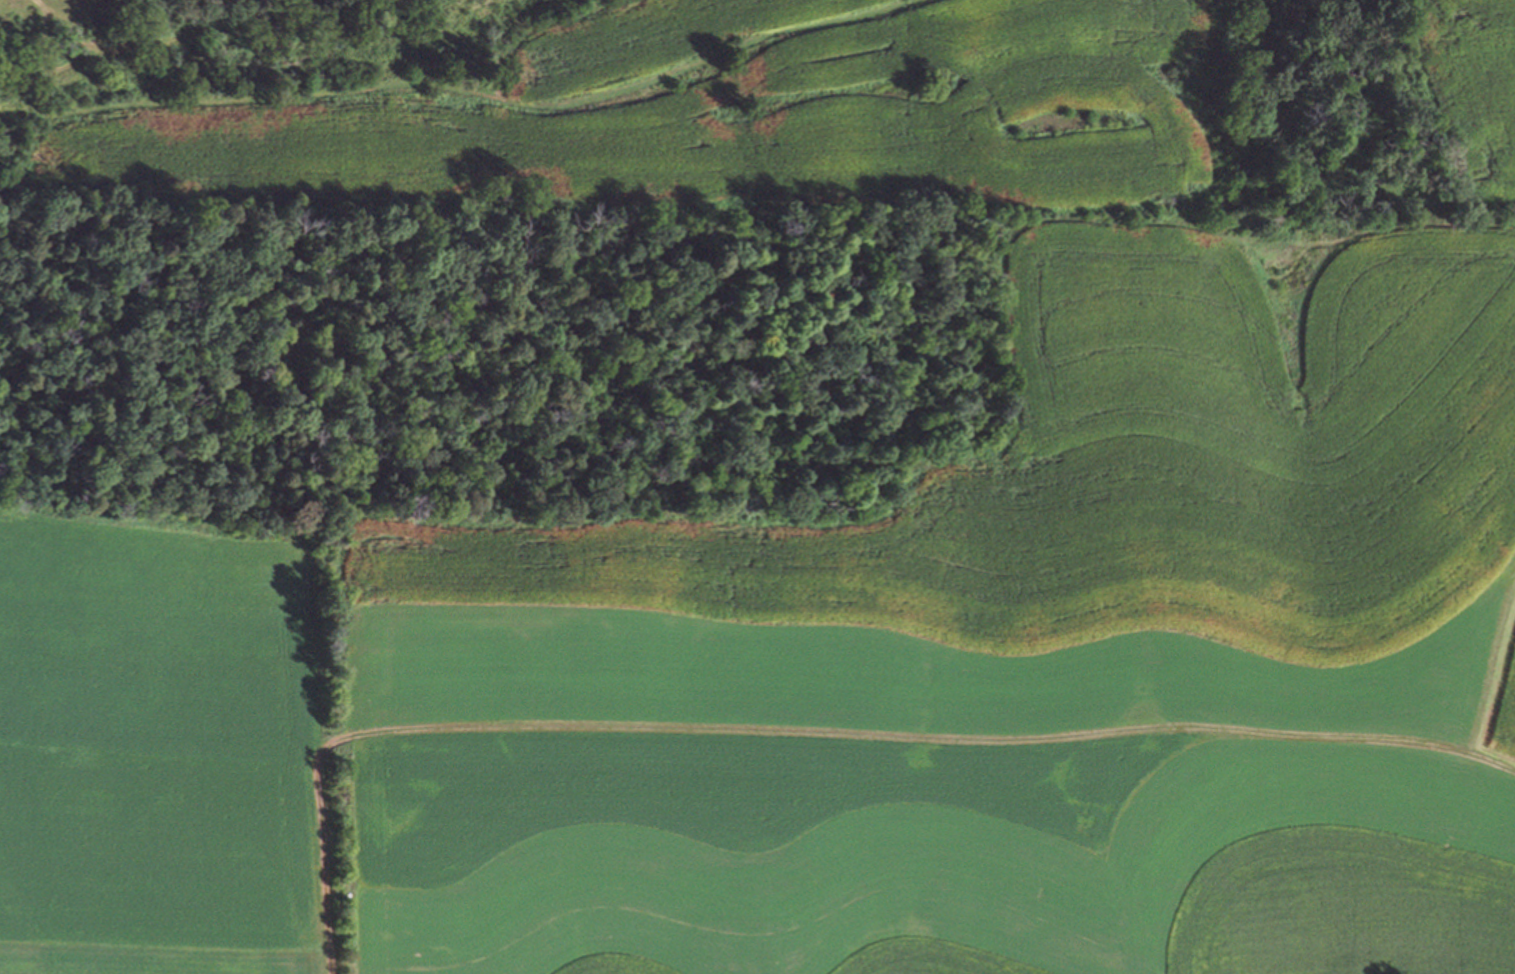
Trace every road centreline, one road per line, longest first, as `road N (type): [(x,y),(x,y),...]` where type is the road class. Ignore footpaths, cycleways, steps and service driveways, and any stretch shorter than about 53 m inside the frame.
road 1 (track): [(346,741),(328,753),(320,779),(331,973)]

